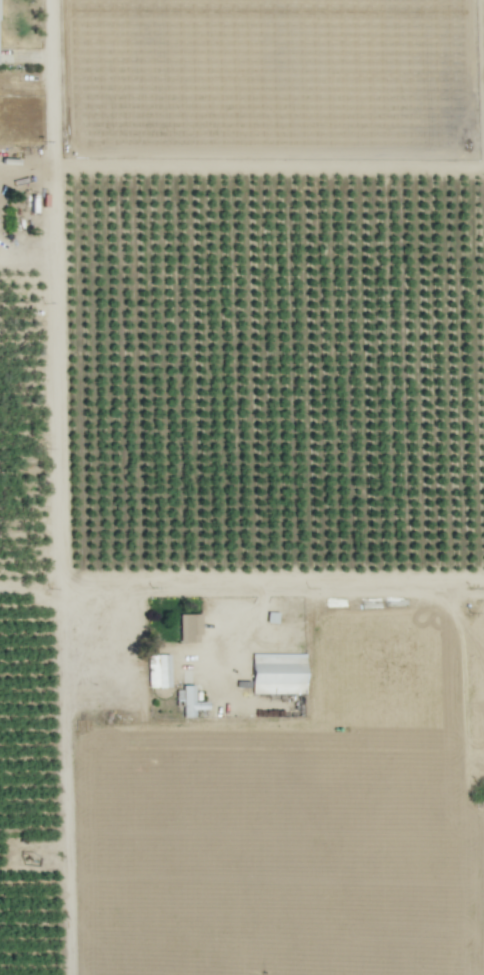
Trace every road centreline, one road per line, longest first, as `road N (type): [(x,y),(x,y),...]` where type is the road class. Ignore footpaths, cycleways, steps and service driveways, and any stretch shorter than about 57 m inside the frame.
road 1 (residential): [(55,0),(71,974)]

